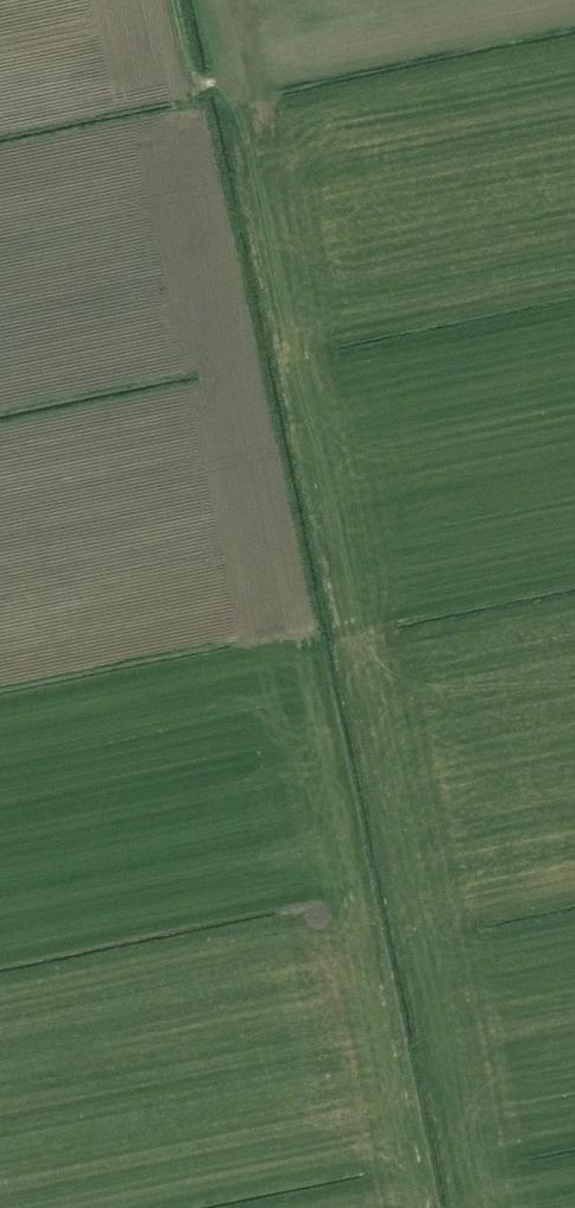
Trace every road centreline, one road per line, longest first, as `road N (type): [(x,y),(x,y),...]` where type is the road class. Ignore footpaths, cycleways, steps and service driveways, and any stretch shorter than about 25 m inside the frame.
road 1 (track): [(162,0),(413,1207)]

